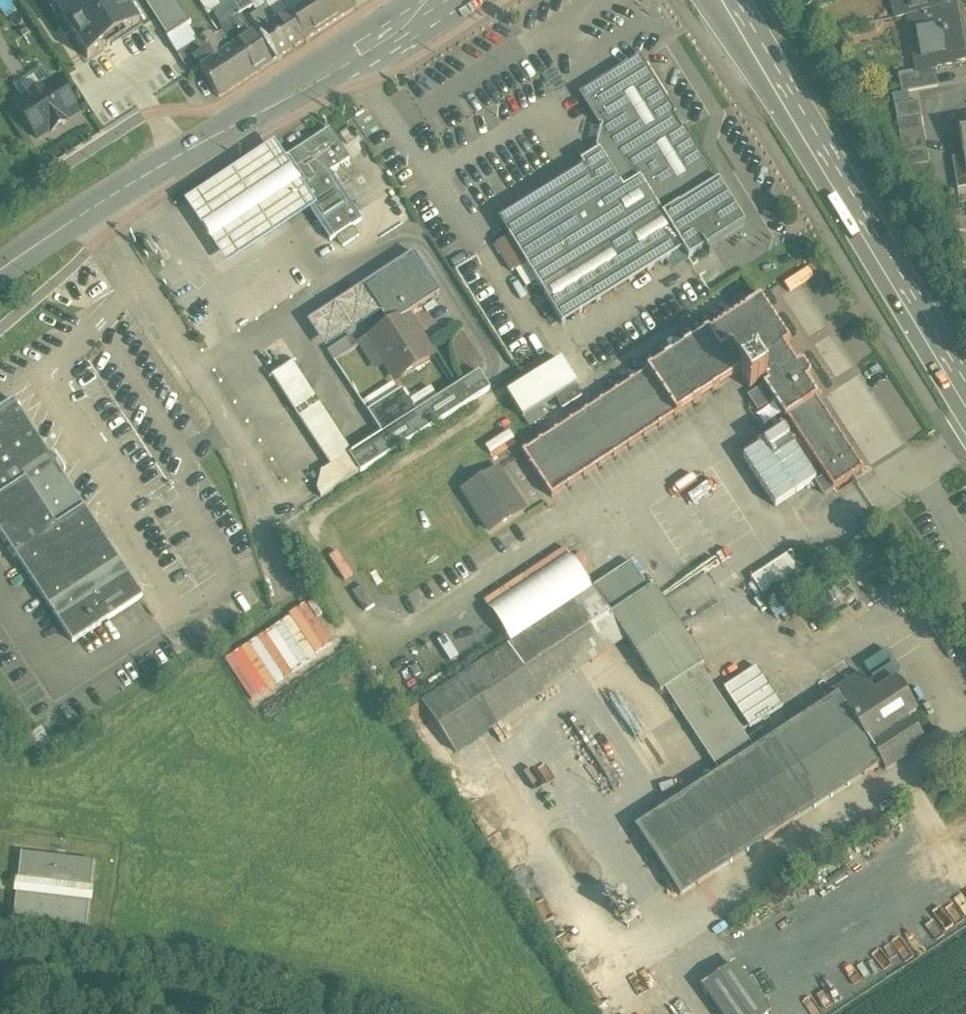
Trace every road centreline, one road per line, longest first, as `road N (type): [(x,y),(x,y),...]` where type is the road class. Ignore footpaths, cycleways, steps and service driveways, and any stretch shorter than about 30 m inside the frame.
road 1 (secondary): [(436,0),(0,269)]
road 2 (secondary): [(717,0),(965,406)]

